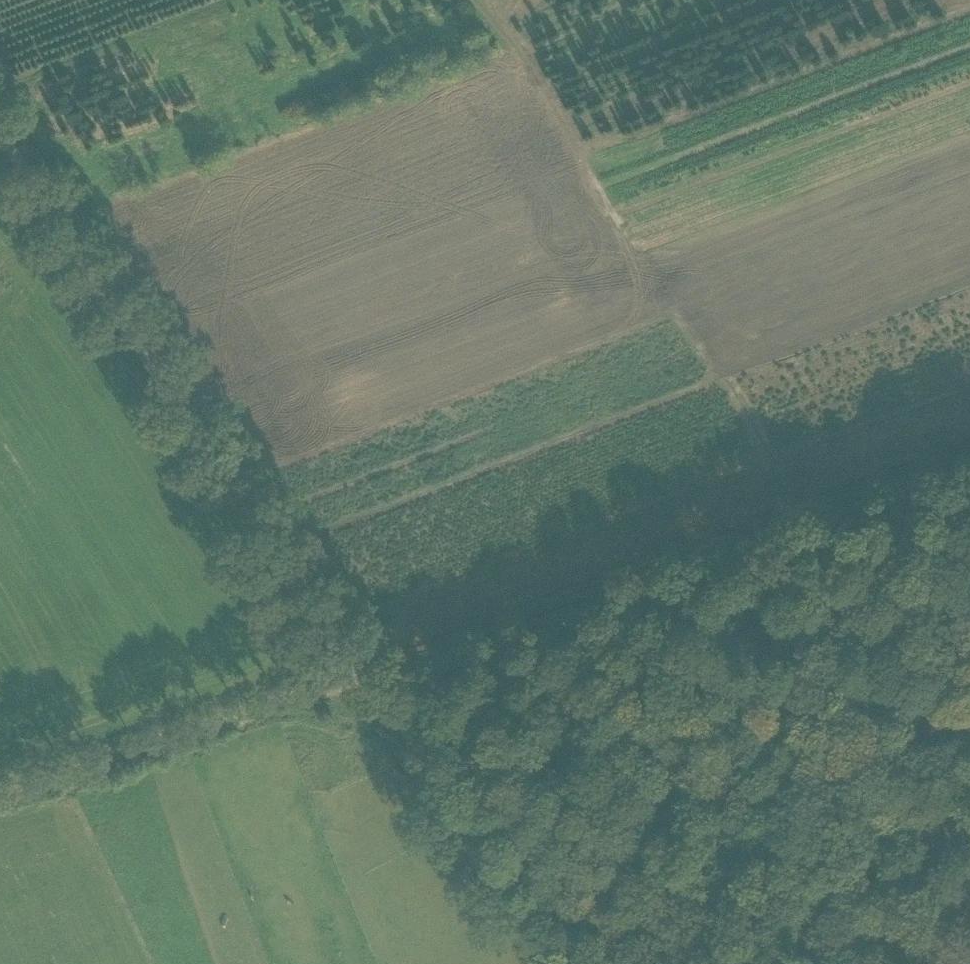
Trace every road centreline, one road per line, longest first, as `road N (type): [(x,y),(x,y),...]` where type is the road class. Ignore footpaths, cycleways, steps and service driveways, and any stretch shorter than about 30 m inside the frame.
road 1 (unclassified): [(725,846),(661,832),(414,742),(378,716),(0,143)]
road 2 (track): [(769,455),(477,0)]
road 3 (track): [(0,802),(355,676)]
road 4 (track): [(378,716),(550,963)]
road 5 (unclassified): [(725,846),(969,837)]
road 6 (unclassified): [(697,963),(725,846)]

